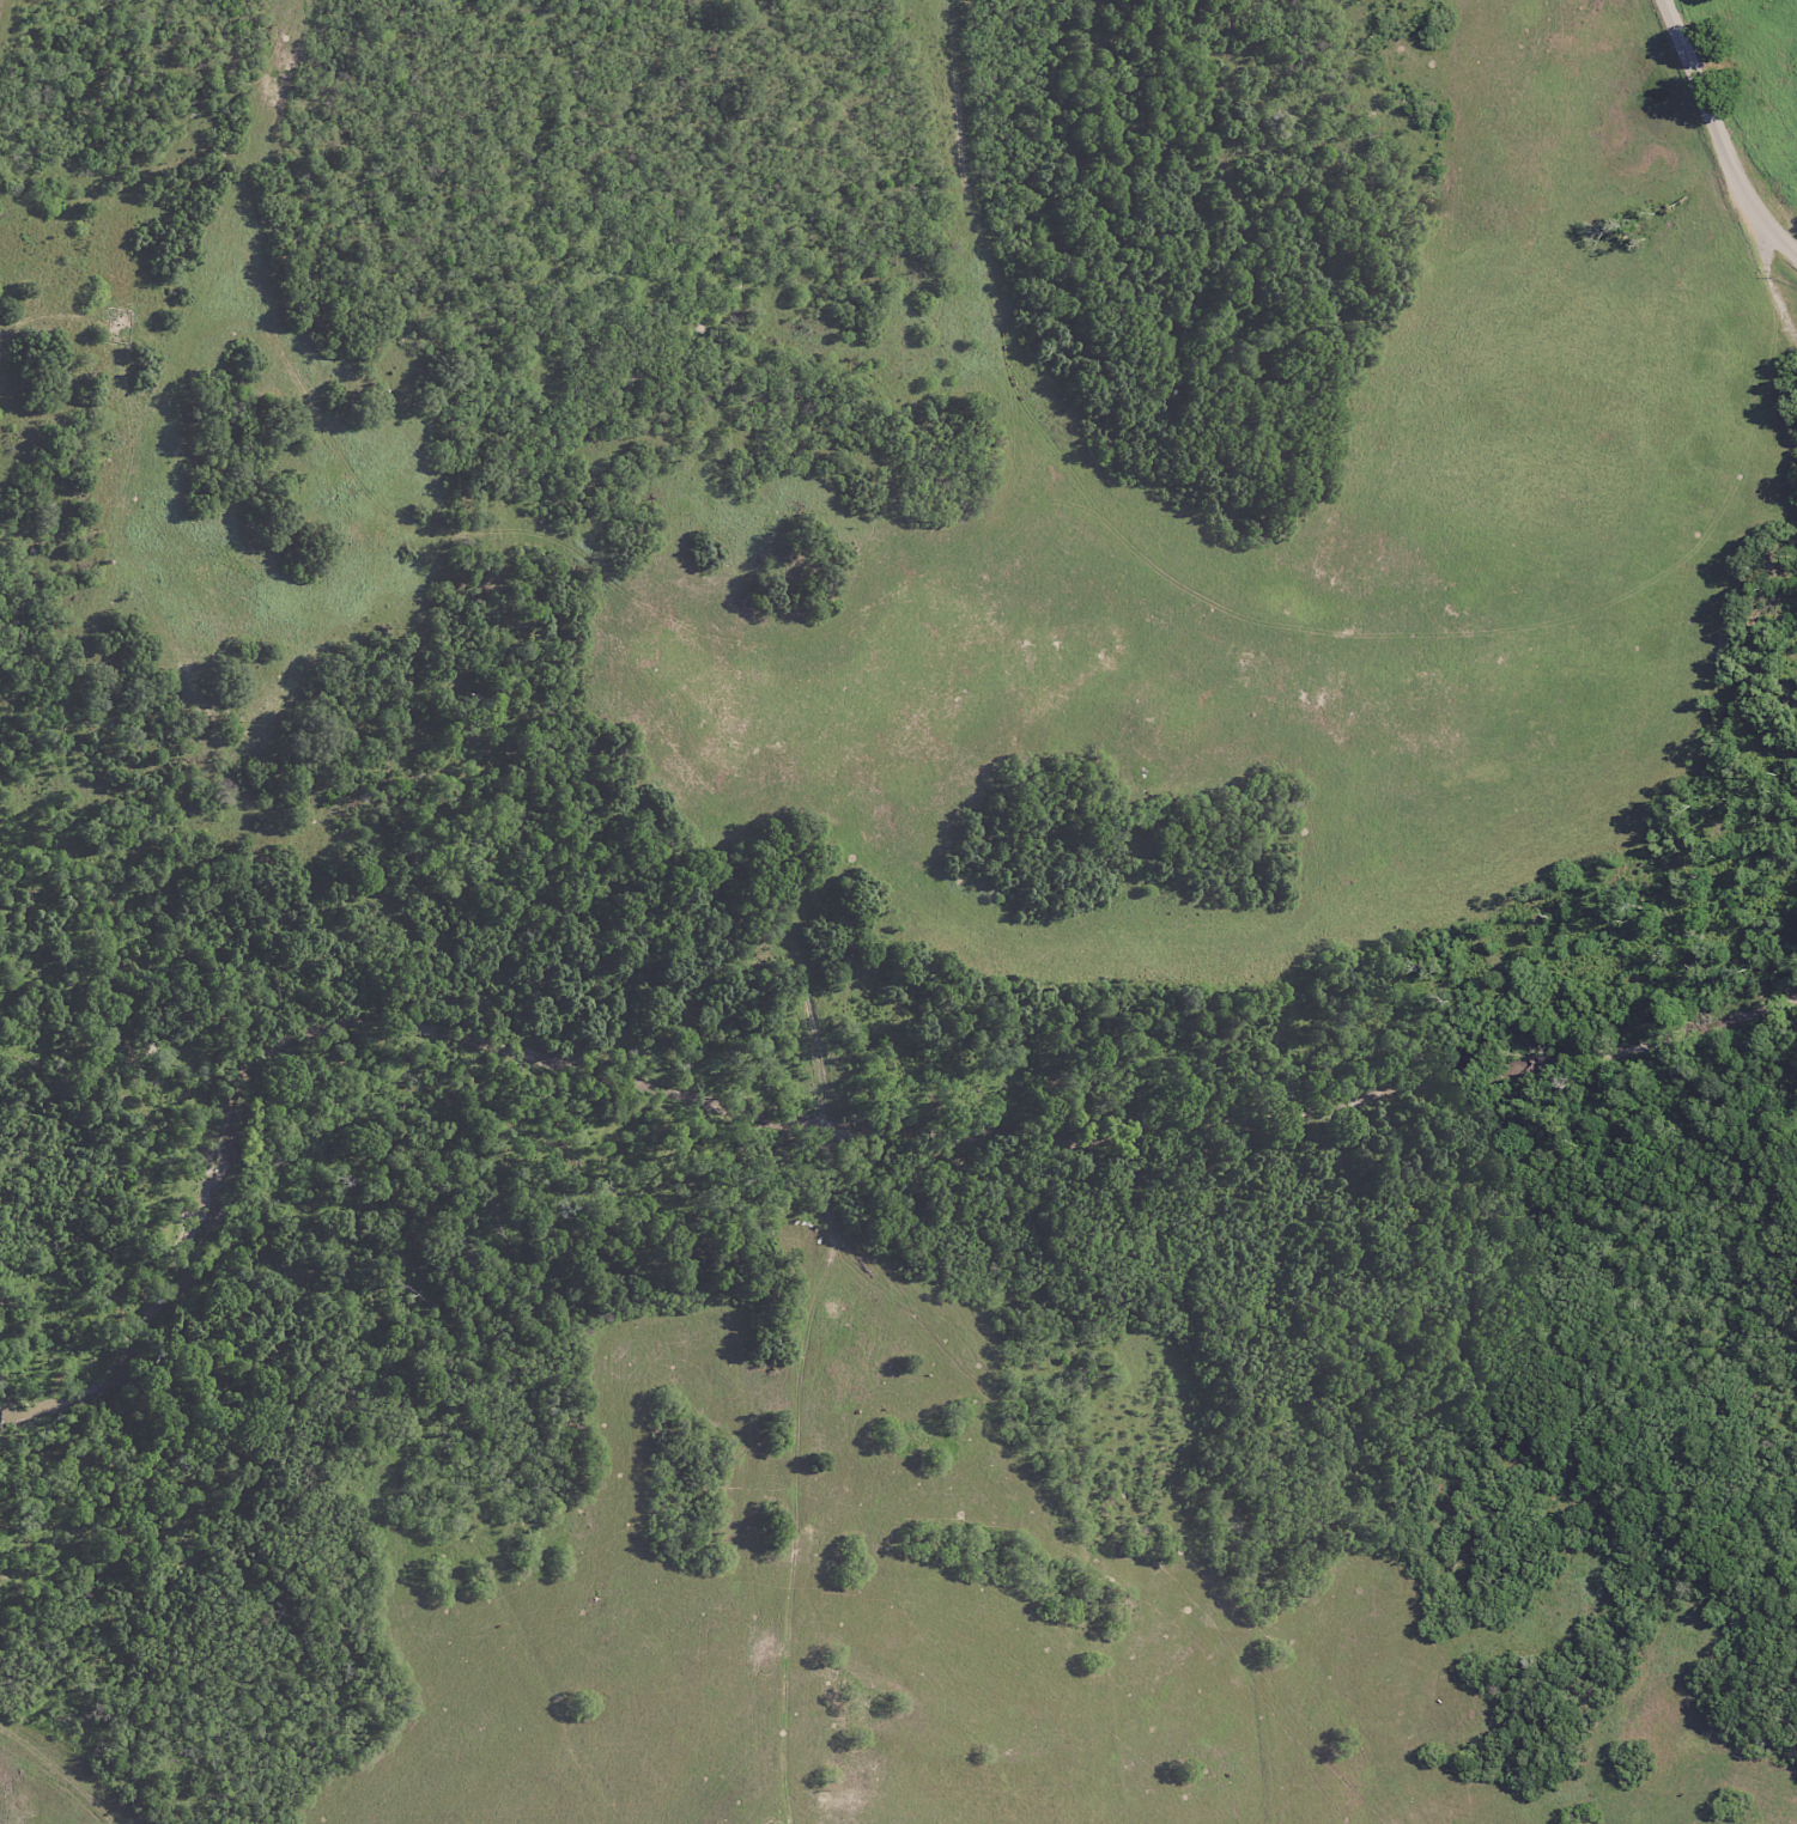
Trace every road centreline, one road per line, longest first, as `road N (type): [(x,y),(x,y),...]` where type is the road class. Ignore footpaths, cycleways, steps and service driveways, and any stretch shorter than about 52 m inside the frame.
road 1 (residential): [(1670,0),(1738,162),(1796,244)]

